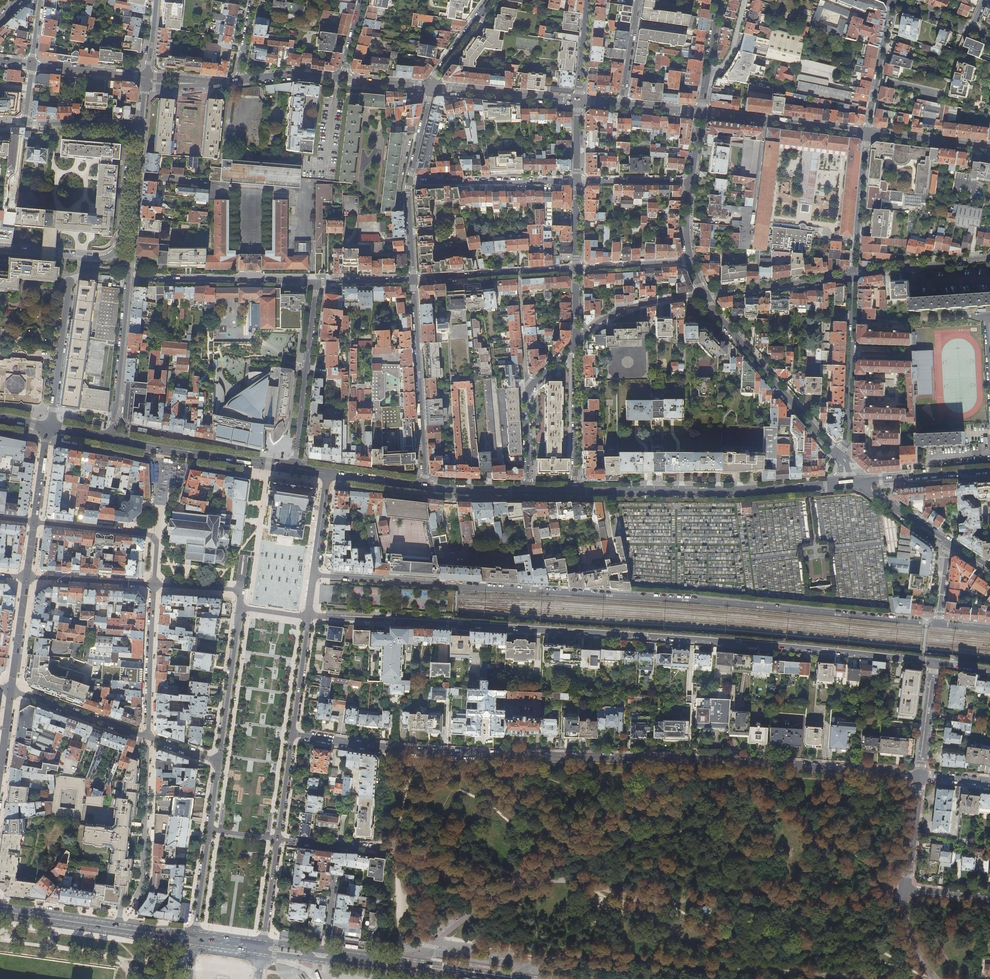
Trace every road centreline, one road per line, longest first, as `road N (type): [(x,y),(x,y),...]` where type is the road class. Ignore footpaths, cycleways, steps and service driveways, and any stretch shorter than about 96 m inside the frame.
road 1 (residential): [(293,733),(454,754),(920,776)]
road 2 (residential): [(935,661),(309,616)]
road 3 (residential): [(314,574),(938,624)]
road 4 (track): [(880,978),(561,953),(520,978)]
road 5 (residential): [(277,839),(409,849),(449,878),(485,891),(484,903),(411,968)]
road 6 (secondary): [(833,484),(575,491)]
road 7 (residential): [(142,126),(130,137),(116,252),(102,258),(0,249)]
road 8 (track): [(695,827),(906,780)]
road 9 (tertiary): [(839,458),(704,295)]
road 10 (residential): [(413,281),(425,487)]
road 11 (residential): [(317,282),(128,281)]
road 12 (residential): [(294,469),(317,282)]
road 13 (track): [(516,881),(695,827)]
road 14 (secondary): [(294,469),(111,439)]
road 15 (residential): [(839,458),(848,441),(854,275)]
road 16 (residential): [(34,522),(153,535),(154,585)]
road 17 (residential): [(701,113),(868,133)]
road 18 (residential): [(410,181),(578,182)]
road 19 (track): [(674,903),(568,880),(516,881)]
road 20 (residential): [(128,281),(111,439)]
road 21 (residential): [(142,126),(128,281)]
road 22 (tertiary): [(240,607),(219,761)]
road 23 (residential): [(154,585),(147,737)]
road 24 (residential): [(704,295),(854,275)]
road 25 (primary): [(261,953),(411,968)]
road 26 (primary): [(411,968),(263,941)]
road 27 (residential): [(575,491),(576,342)]
road 28 (residential): [(431,88),(578,102)]
road 29 (unclassified): [(49,427),(69,283)]
road 30 (track): [(516,881),(640,807)]
road 31 (residential): [(147,737),(11,690)]
road 32 (residential): [(854,275),(868,133)]
road 33 (residential): [(576,342),(630,307),(704,295)]
road 34 (secondary): [(989,469),(851,482)]
road 35 (residential): [(854,275),(989,257)]
road 36 (residential): [(868,133),(893,0)]
road 37 (residential): [(27,577),(154,585)]
road 38 (track): [(795,900),(735,889),(674,903)]
road 39 (residential): [(868,133),(989,148)]

